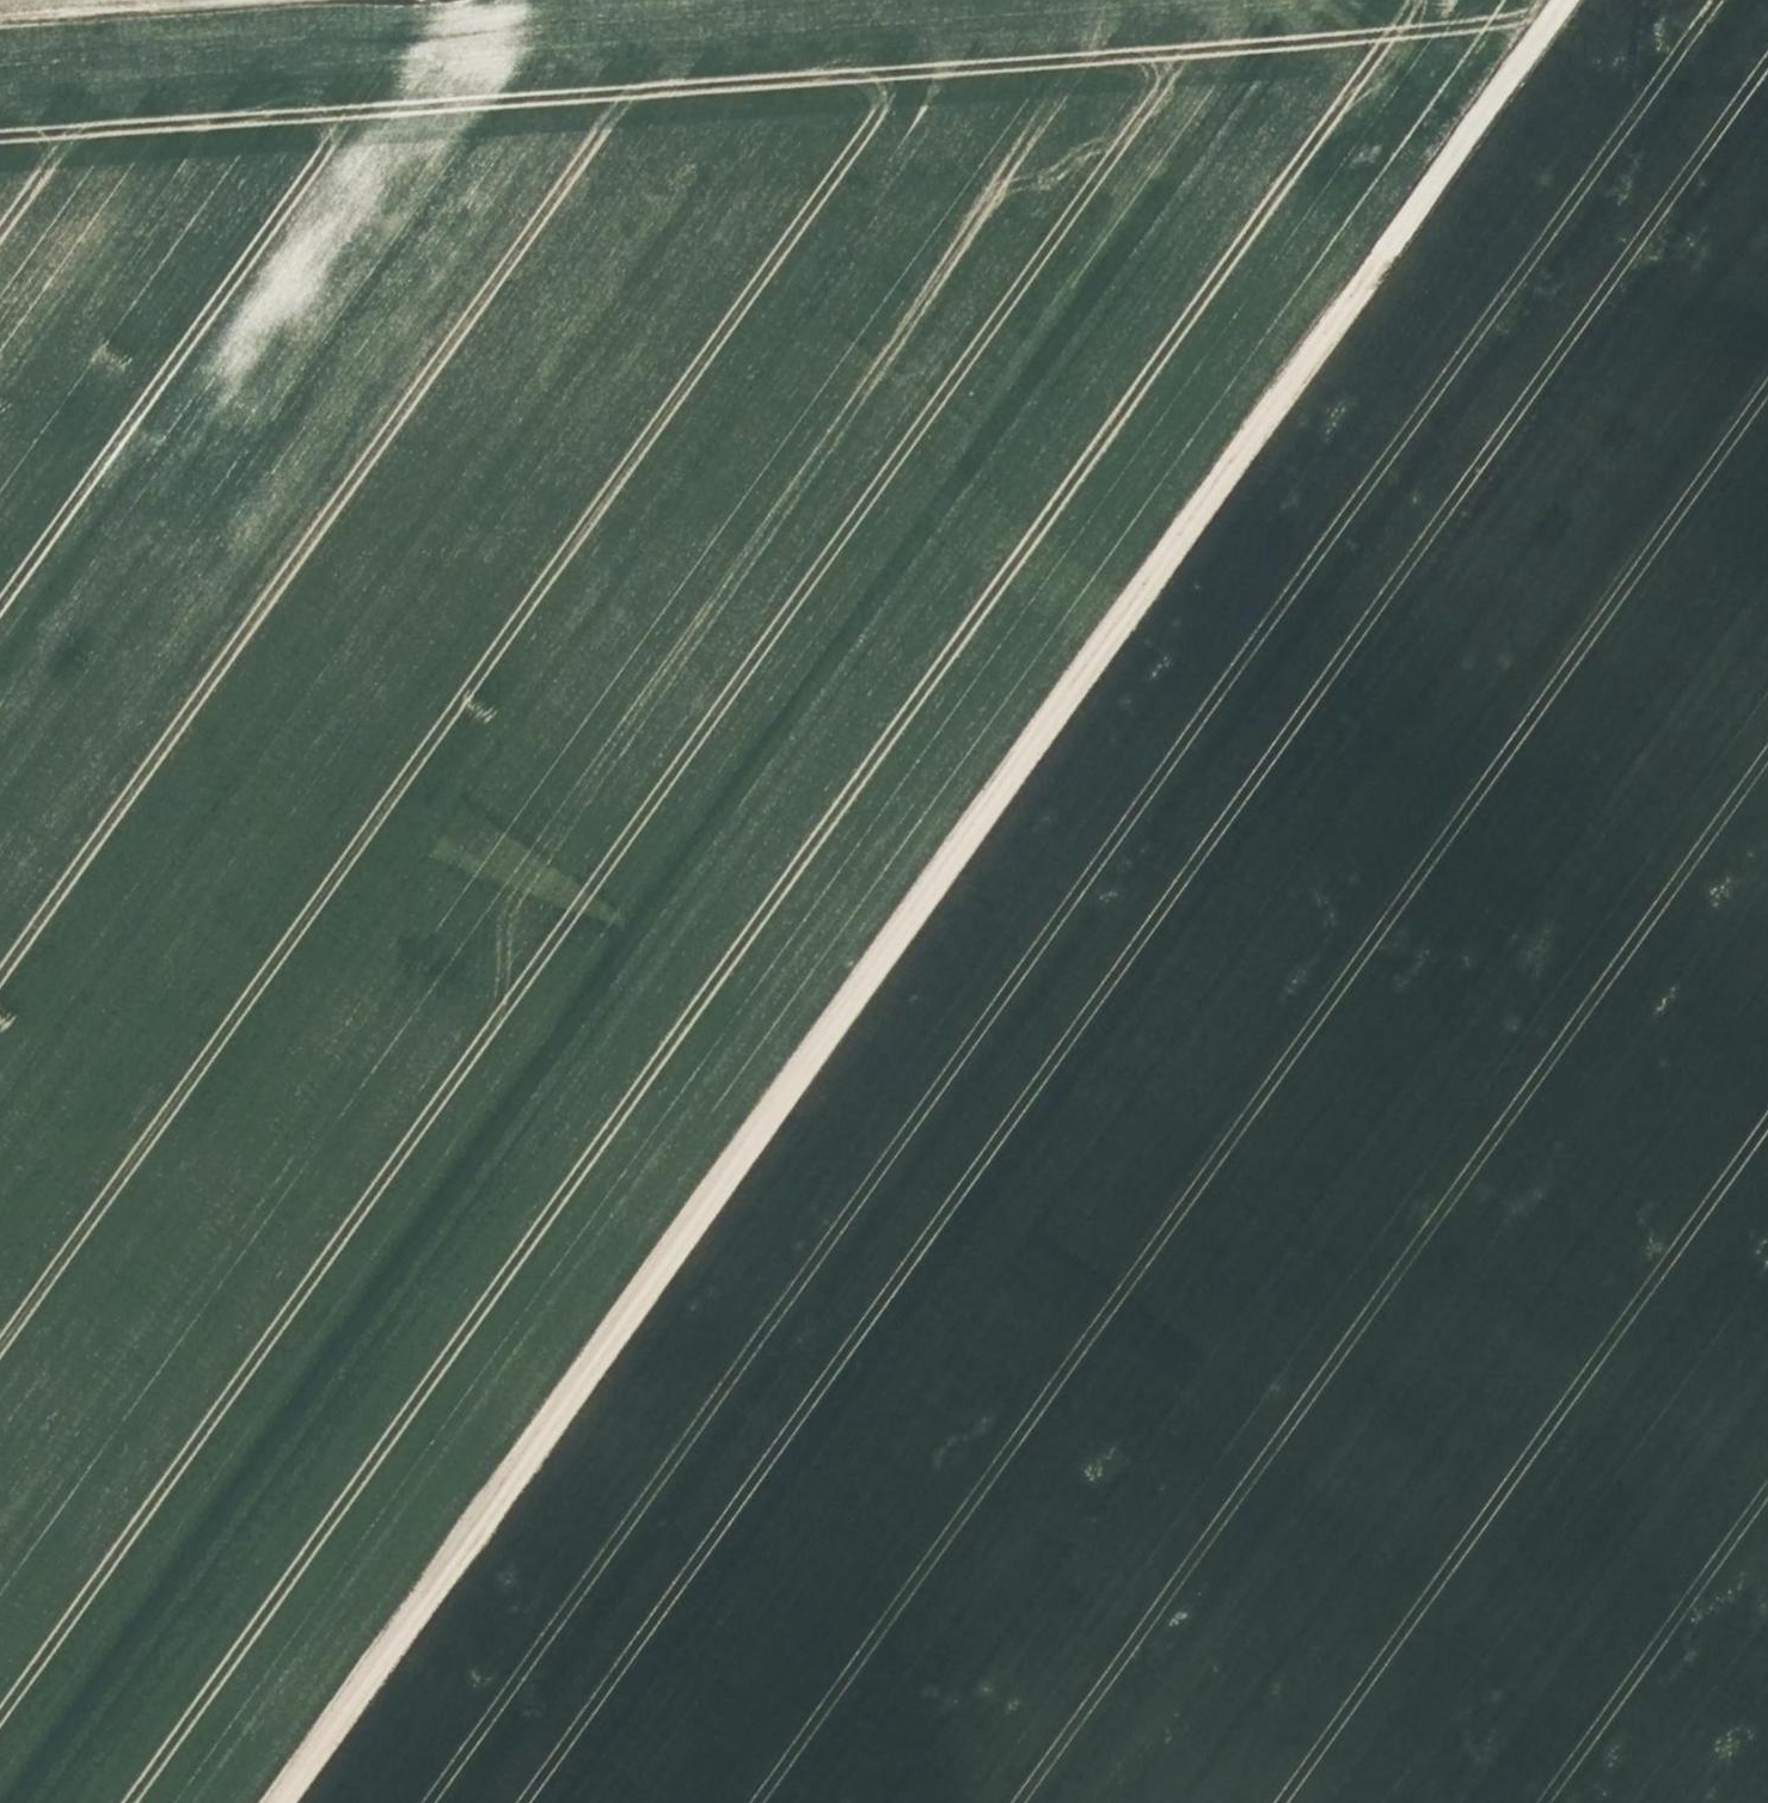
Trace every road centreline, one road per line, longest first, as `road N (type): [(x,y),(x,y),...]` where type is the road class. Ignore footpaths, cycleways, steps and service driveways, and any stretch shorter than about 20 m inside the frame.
road 1 (track): [(284,1802),(1566,0)]

